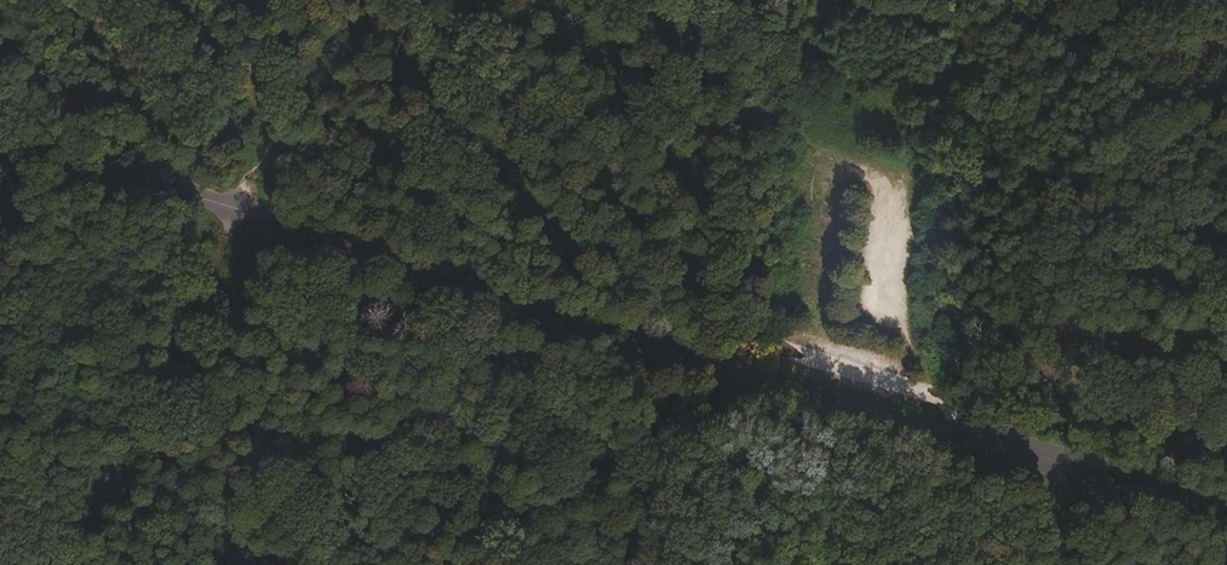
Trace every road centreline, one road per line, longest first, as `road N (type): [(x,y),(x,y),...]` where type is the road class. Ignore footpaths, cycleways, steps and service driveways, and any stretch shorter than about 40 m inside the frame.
road 1 (residential): [(0,139),(1226,504)]
road 2 (track): [(65,564),(241,215)]
road 3 (track): [(674,342),(622,564)]

